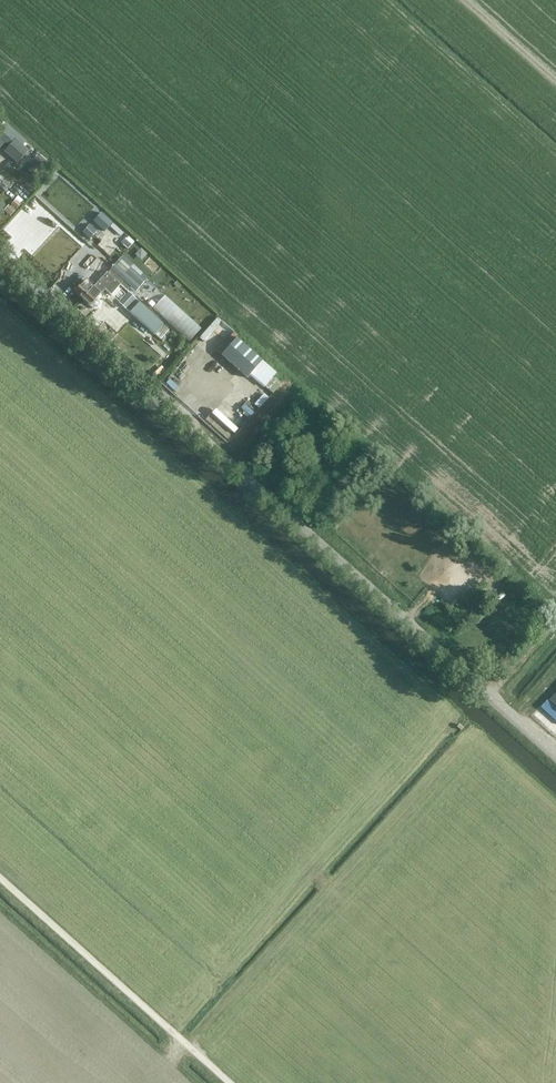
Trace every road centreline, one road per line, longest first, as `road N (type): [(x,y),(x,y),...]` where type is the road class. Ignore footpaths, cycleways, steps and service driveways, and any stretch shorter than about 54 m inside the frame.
road 1 (unclassified): [(555,759),(0,257)]
road 2 (track): [(0,878),(229,1082)]

